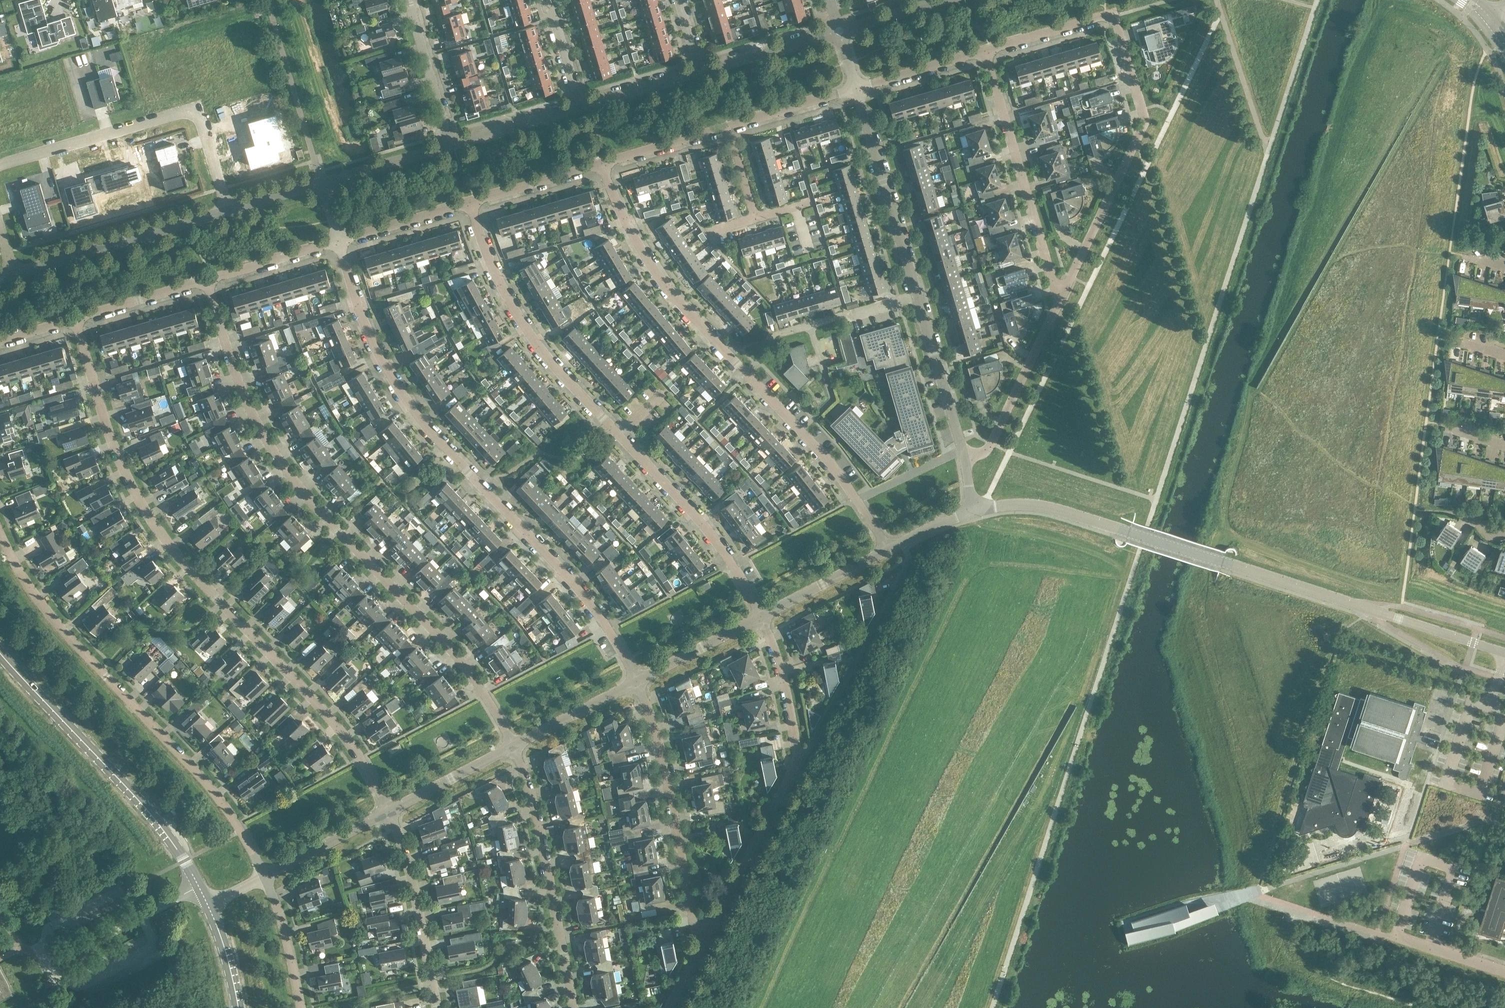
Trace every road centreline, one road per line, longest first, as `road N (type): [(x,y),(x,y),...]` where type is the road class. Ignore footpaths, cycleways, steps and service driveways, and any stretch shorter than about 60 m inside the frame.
road 1 (residential): [(388,811),(360,758),(135,493),(75,319)]
road 2 (residential): [(514,746),(448,648),(281,461),(233,364),(207,280)]
road 3 (residential): [(637,682),(608,629),(409,403),(368,330),(339,242)]
road 4 (residential): [(762,616),(668,485),(514,312),(469,203)]
road 5 (residential): [(266,876),(193,762),(93,660),(18,564),(0,528)]
road 6 (residential): [(985,51),(1115,16),(1143,111),(1141,130),(1061,297)]
road 7 (residential): [(1504,654),(1132,534)]
road 8 (residential): [(699,948),(799,758),(762,616)]
road 9 (tertiary): [(210,906),(162,829),(0,653)]
road 10 (unclassified): [(0,167),(196,110),(229,211)]
road 11 (residential): [(699,948),(661,752),(637,682)]
road 12 (residential): [(573,1007),(537,814),(514,746)]
road 13 (residential): [(1061,297),(985,51)]
road 14 (residential): [(886,550),(855,498),(728,353)]
road 15 (residential): [(728,353),(646,253),(605,164)]
road 16 (residential): [(15,274),(229,211)]
road 17 (residential): [(914,297),(856,91)]
road 18 (residential): [(436,1007),(388,811)]
road 19 (residential): [(728,353),(914,297)]
road 20 (residential): [(1061,297),(991,443),(965,460)]
road 21 (residential): [(965,460),(914,297)]
road 22 (residential): [(973,508),(1043,506),(1132,534)]
road 23 (residential): [(452,145),(411,0)]
road 24 (residential): [(808,205),(754,214),(727,127)]
road 25 (residential): [(388,811),(514,746)]
road 26 (residential): [(469,203),(605,164)]
road 27 (residential): [(637,682),(762,616)]
road 28 (residential): [(704,71),(839,31)]
road 29 (residential): [(762,616),(886,550)]
road 30 (residential): [(514,746),(637,682)]
road 31 (residential): [(266,876),(388,811)]
road 32 (residential): [(75,319),(207,280)]
road 33 (residential): [(207,280),(339,242)]
road 34 (residential): [(339,242),(469,203)]
road 35 (residential): [(301,1007),(266,876)]
road 36 (residential): [(452,145),(582,107)]
road 37 (residential): [(856,91),(985,51)]
road 38 (residential): [(324,185),(452,145)]
road 39 (residential): [(727,127),(856,91)]
road 40 (residential): [(1504,975),(1379,936)]
road 41 (residential): [(605,164),(727,127)]
road 42 (residential): [(582,107),(704,71)]

